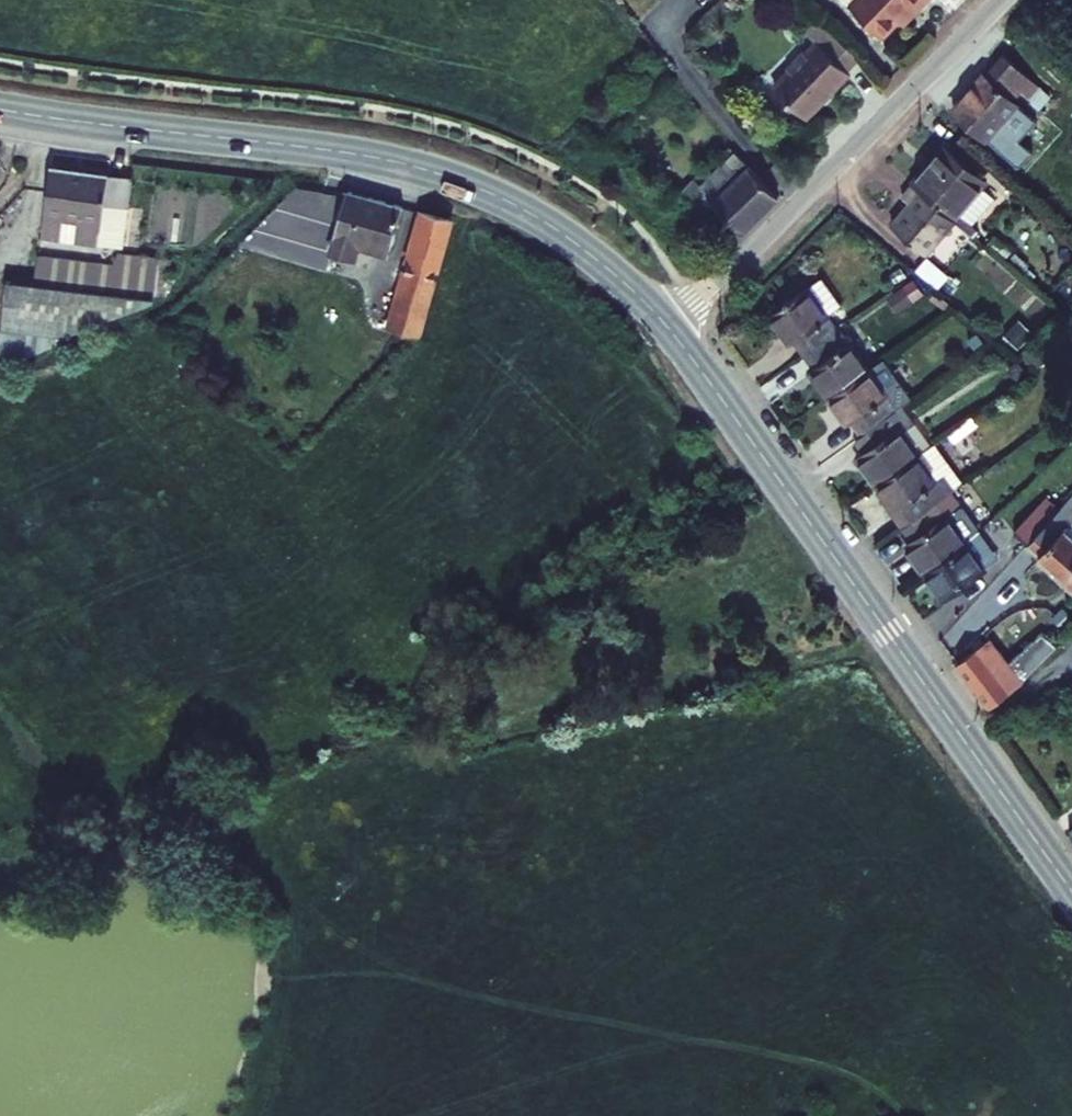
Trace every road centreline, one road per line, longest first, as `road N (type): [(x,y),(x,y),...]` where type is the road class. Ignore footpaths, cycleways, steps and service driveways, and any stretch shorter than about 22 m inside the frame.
road 1 (tertiary): [(671,330),(561,231),(508,200),(427,168),(0,109)]
road 2 (tertiary): [(1071,890),(671,330)]
road 3 (unclassified): [(1003,0),(671,330)]

